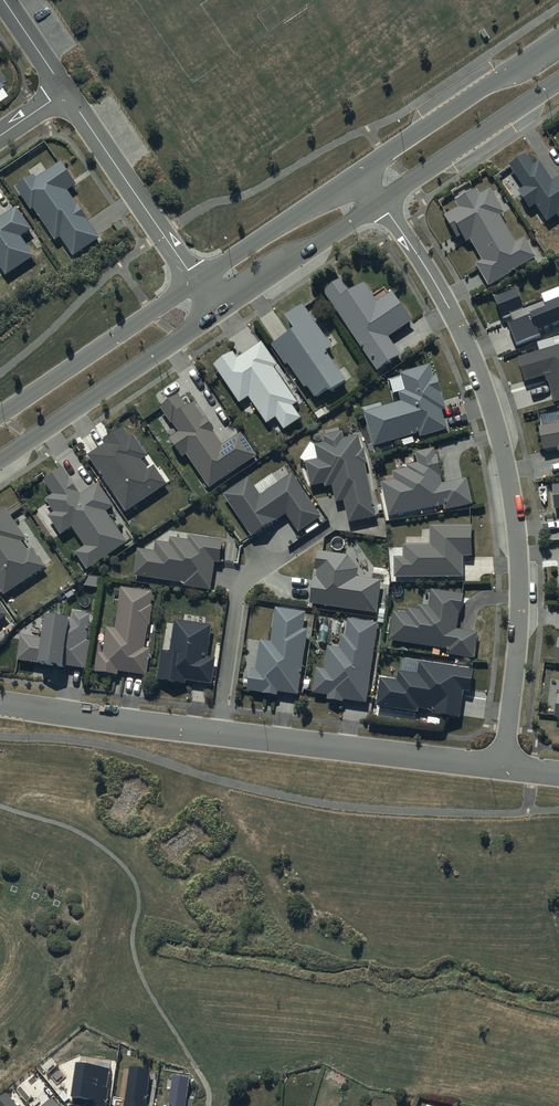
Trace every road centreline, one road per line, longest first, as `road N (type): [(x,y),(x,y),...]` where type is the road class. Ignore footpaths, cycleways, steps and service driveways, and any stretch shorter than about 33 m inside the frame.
road 1 (residential): [(504,766),(520,601),(510,479),(464,338),(382,203)]
road 2 (residential): [(504,766),(0,703)]
road 3 (tertiary): [(218,312),(0,462)]
road 4 (tertiary): [(361,173),(558,37)]
road 5 (tertiary): [(0,415),(195,282)]
road 6 (residential): [(66,91),(195,282)]
road 7 (tertiary): [(558,81),(382,203)]
road 8 (tertiary): [(195,282),(361,173)]
road 9 (tertiary): [(382,203),(218,312)]

